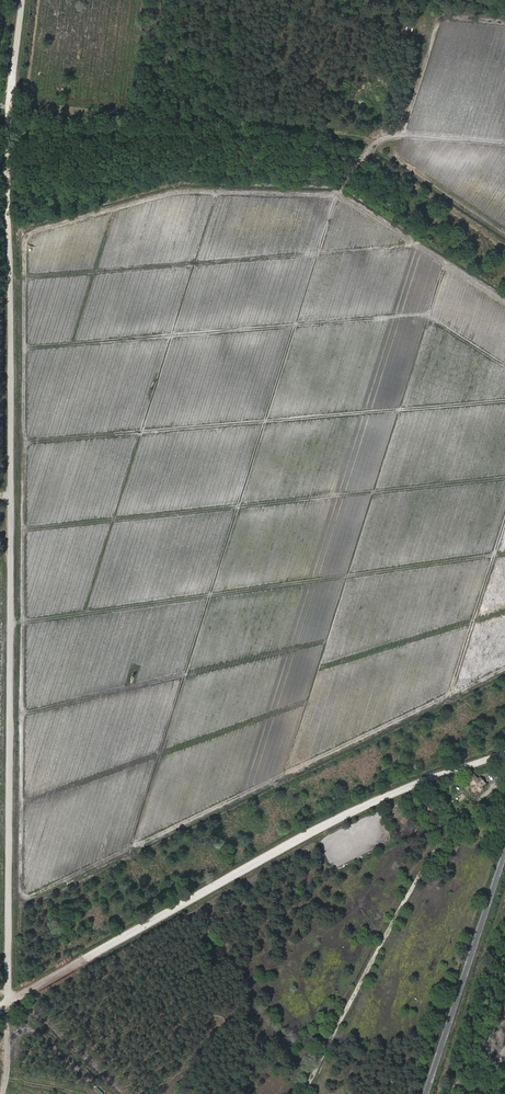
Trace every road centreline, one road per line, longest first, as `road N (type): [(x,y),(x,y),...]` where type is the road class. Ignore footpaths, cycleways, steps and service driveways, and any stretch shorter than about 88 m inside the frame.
road 1 (track): [(8,1002),(6,174),(22,0)]
road 2 (track): [(11,350),(429,315),(283,787)]
road 3 (track): [(317,254),(125,864)]
road 4 (track): [(9,280),(415,245),(445,264),(429,315),(504,362)]
road 5 (track): [(504,753),(329,823),(0,1007)]
road 6 (track): [(504,681),(9,919)]
road 7 (track): [(11,625),(504,554)]
road 8 (track): [(10,538),(504,476)]
road 9 (track): [(10,443),(504,400)]
road 10 (track): [(304,1093),(430,858),(504,777)]
road 11 (track): [(194,264),(86,614)]
road 12 (track): [(11,716),(328,642)]
road 13 (track): [(10,811),(310,702)]
road 14 (tertiary): [(426,1093),(504,855)]
road 15 (track): [(504,515),(448,709)]
road 16 (track): [(321,665),(504,609)]
road 17 (track): [(408,136),(441,16),(504,24)]

